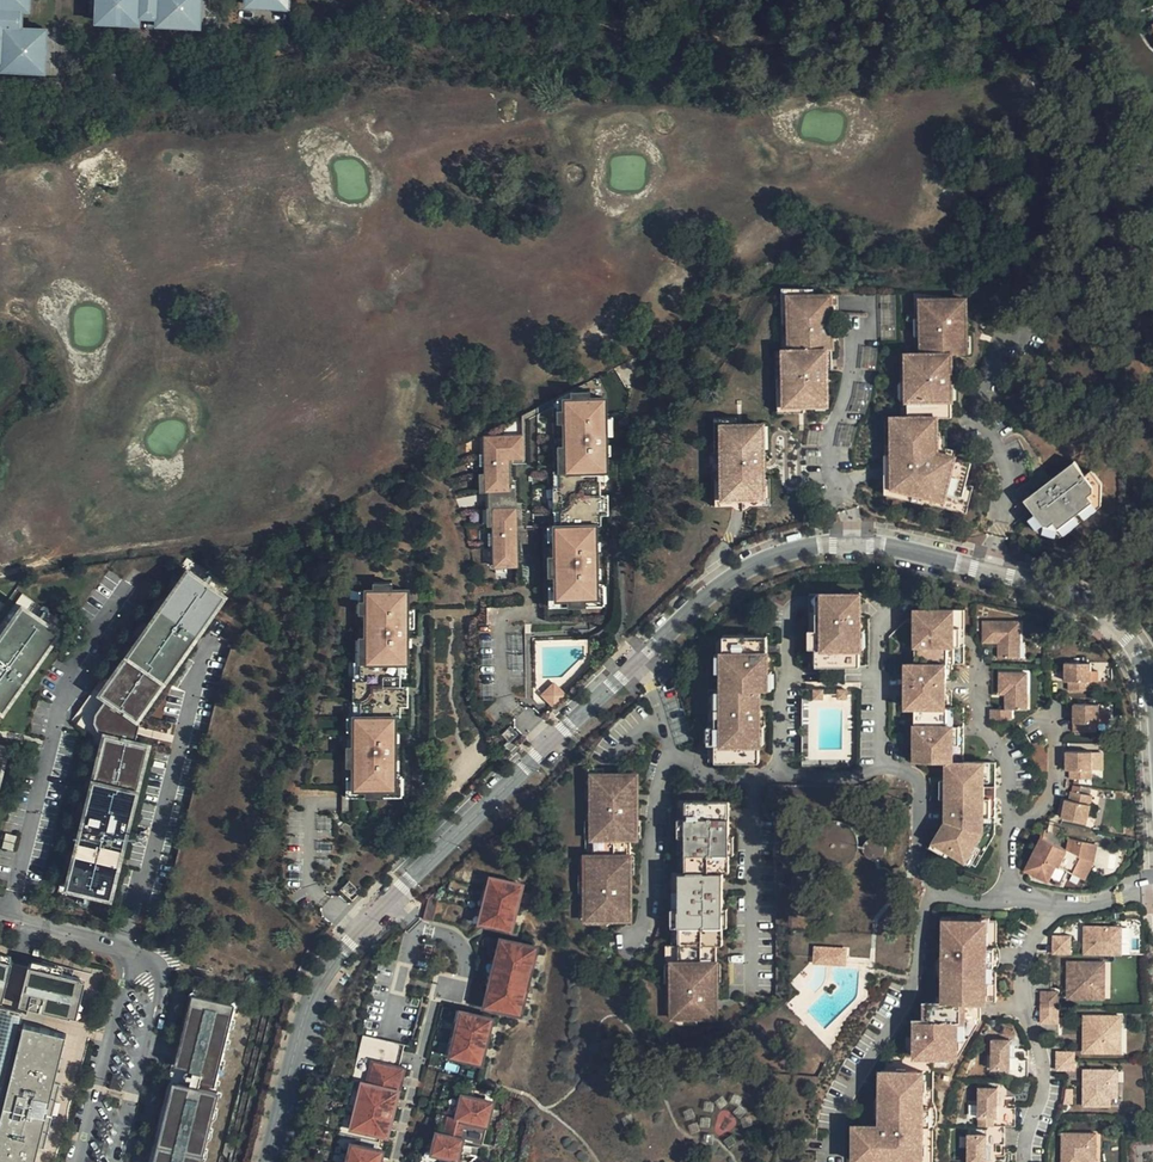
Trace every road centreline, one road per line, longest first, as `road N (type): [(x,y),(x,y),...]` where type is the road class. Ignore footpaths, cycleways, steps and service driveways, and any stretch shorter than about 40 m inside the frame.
road 1 (residential): [(1152,697),(1129,637),(1079,596),(870,544),(814,545),(766,559),(722,582),(630,666)]
road 2 (track): [(1144,504),(1148,415),(1118,330),(1124,274),(1100,159),(1099,108),(1086,40),(1059,0)]
road 3 (track): [(1016,0),(922,21),(800,23),(598,0)]
road 4 (residential): [(415,925),(452,934),(469,967),(464,993),(442,989),(401,1161)]
road 5 (residential): [(938,890),(926,908),(903,1008),(848,1099),(831,1153)]
road 6 (residential): [(361,927),(298,1020),(265,1161)]
road 7 (unclassified): [(115,1161),(160,985),(150,961),(133,955)]
road 8 (residential): [(546,746),(390,898)]
road 9 (unclassified): [(133,955),(79,1161)]
road 10 (residential): [(1009,825),(1008,772),(984,731),(975,646),(964,640)]
road 11 (residential): [(672,755),(652,822),(643,927),(628,943)]
road 12 (residential): [(753,776),(751,972)]
road 13 (residential): [(778,776),(788,614),(809,603)]
road 14 (residential): [(546,746),(503,696),(499,619),(530,618)]
road 15 (residential): [(881,769),(875,640),(893,608)]
road 16 (residential): [(1025,1005),(1043,1077),(1023,1161)]
road 17 (residential): [(938,890),(919,850),(918,788),(903,773),(881,769)]
road 18 (residential): [(361,927),(309,884),(310,803)]
road 19 (residential): [(1009,825),(1046,801),(1054,706)]
road 20 (unclassified): [(0,919),(133,955)]

